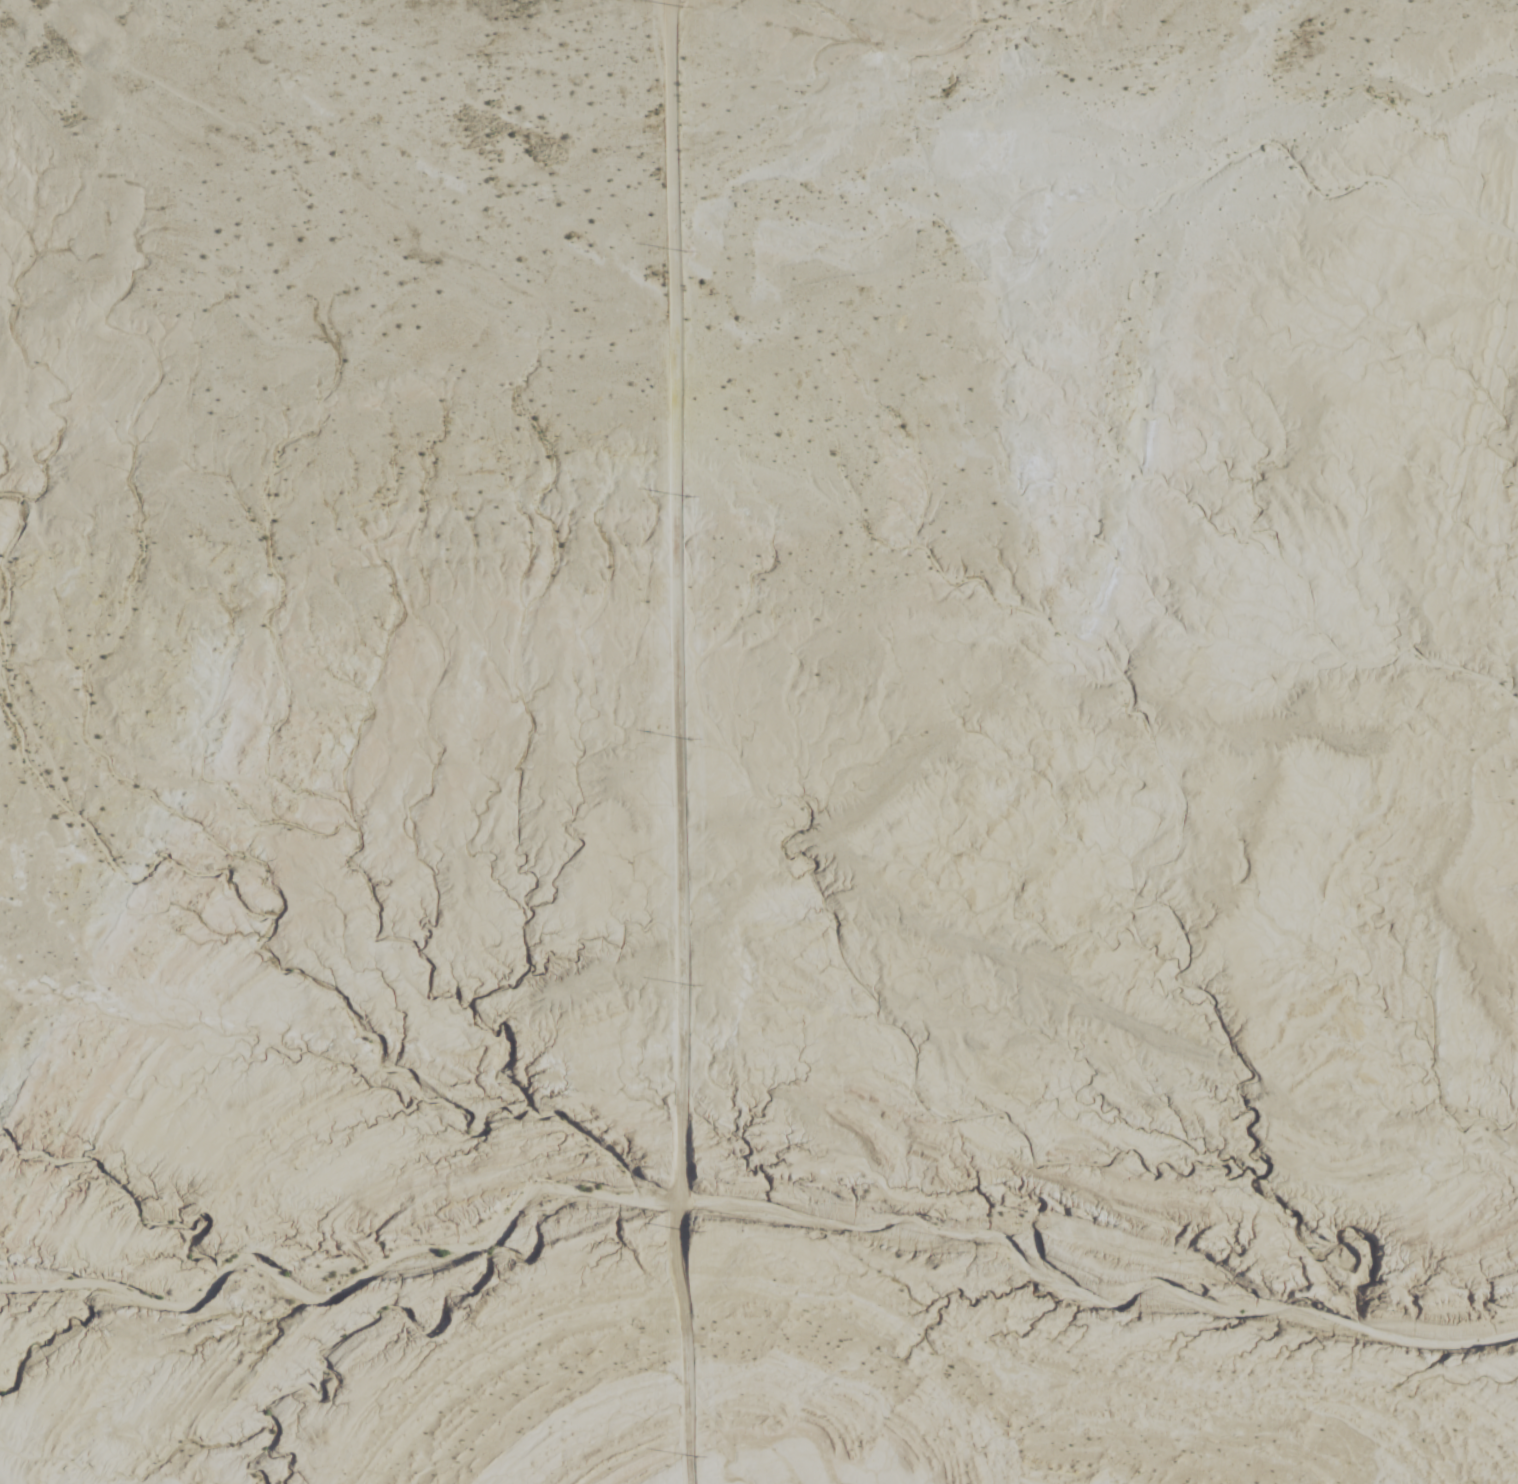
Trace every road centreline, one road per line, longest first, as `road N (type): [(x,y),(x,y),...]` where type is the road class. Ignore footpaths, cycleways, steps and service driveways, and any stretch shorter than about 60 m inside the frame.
road 1 (track): [(691,1483),(680,1265),(670,0)]

